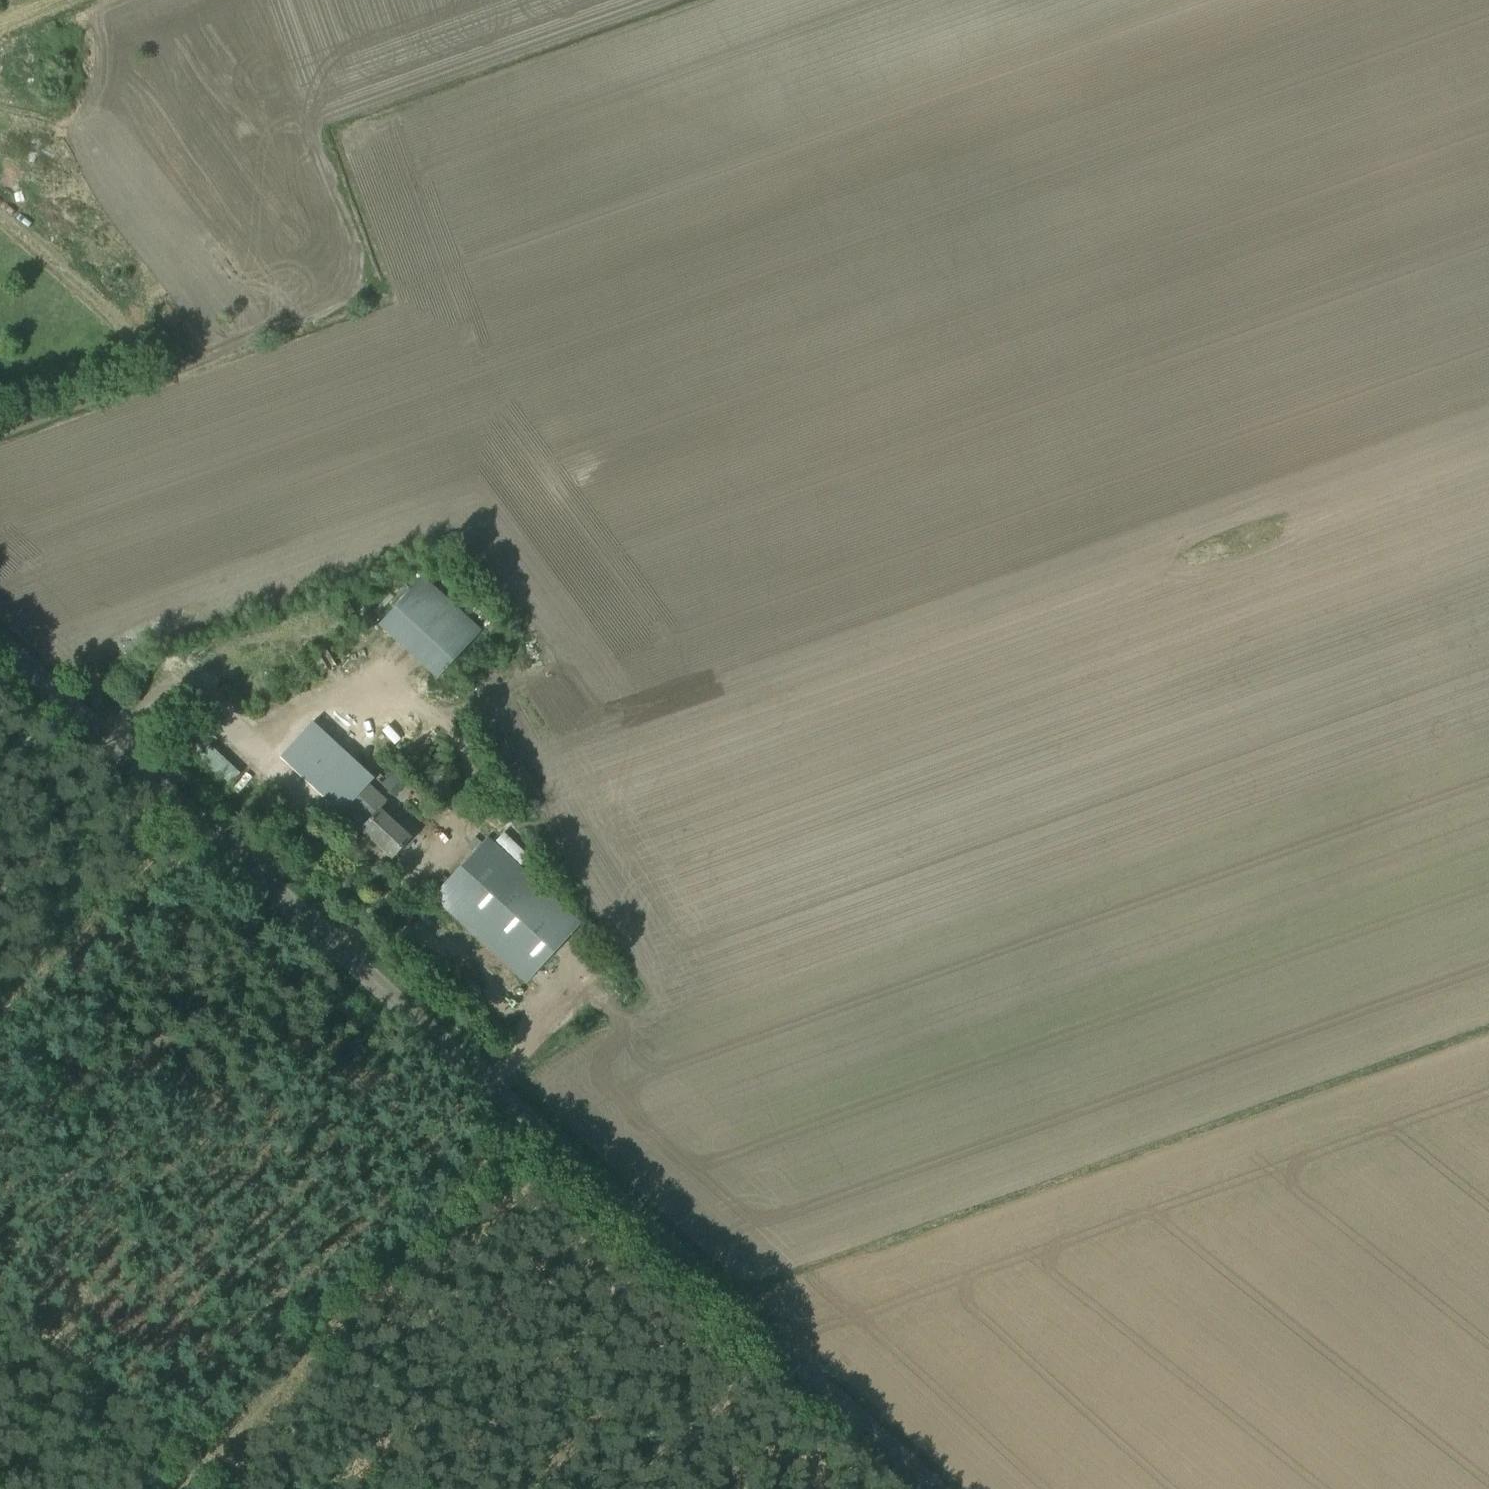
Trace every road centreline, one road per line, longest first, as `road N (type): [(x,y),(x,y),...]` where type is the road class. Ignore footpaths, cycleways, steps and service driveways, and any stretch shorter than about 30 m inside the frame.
road 1 (unclassified): [(936,1488),(525,1103),(0,634)]
road 2 (track): [(0,1291),(251,1488)]

